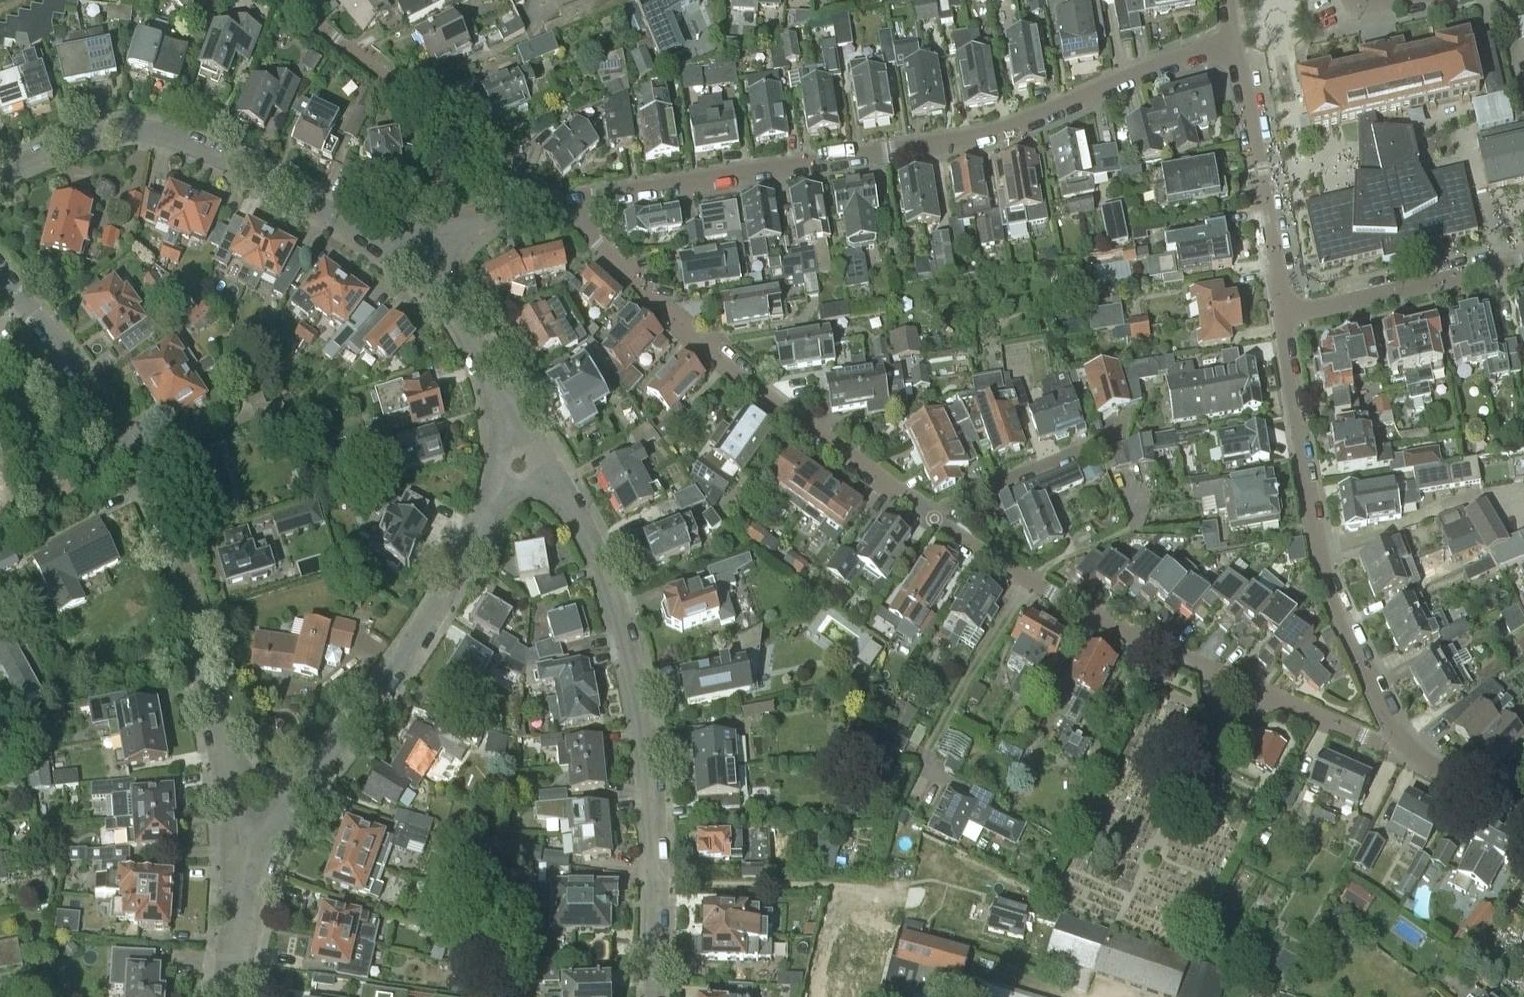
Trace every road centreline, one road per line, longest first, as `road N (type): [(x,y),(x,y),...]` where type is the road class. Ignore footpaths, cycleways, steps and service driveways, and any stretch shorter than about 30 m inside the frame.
road 1 (residential): [(553,203),(970,137),(1232,41)]
road 2 (residential): [(253,863),(171,543),(109,397),(0,260)]
road 3 (residential): [(1401,742),(1364,734),(1103,618),(916,509)]
road 4 (residential): [(641,996),(646,886),(628,677),(557,478)]
road 5 (residential): [(916,509),(813,436),(553,203)]
road 6 (residential): [(253,863),(272,814),(389,675),(503,487)]
road 7 (residential): [(1401,742),(1326,576),(1281,316)]
road 8 (residential): [(399,256),(286,191),(176,147),(79,143),(0,173)]
road 9 (residential): [(553,203),(305,0)]
road 10 (residential): [(1281,316),(1232,41)]
road 11 (residential): [(1281,316),(1523,260)]
road 12 (residential): [(916,509),(1135,423)]
road 13 (residential): [(399,256),(473,222),(553,203)]
road 14 (residential): [(496,380),(435,287),(399,256)]
road 15 (residential): [(1523,813),(1401,742)]
road 16 (residential): [(227,996),(253,863)]

